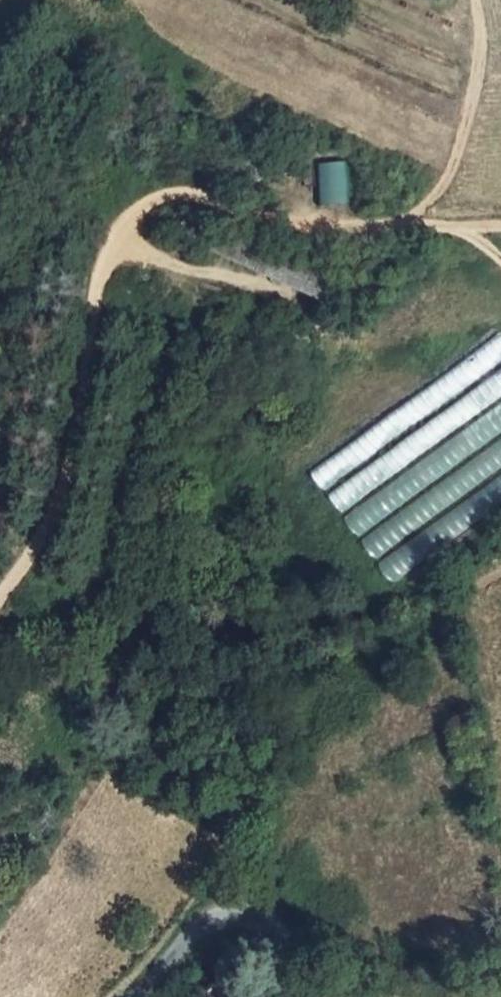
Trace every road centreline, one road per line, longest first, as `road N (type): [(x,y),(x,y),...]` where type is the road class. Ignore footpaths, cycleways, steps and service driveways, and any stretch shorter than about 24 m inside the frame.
road 1 (track): [(500,222),(288,220),(184,192),(146,203),(117,227),(99,269),(65,489),(0,599)]
road 2 (track): [(390,226),(421,207),(453,168),(478,78),(477,0)]
road 3 (unclassified): [(277,996),(286,953),(256,919),(209,927),(144,996)]

